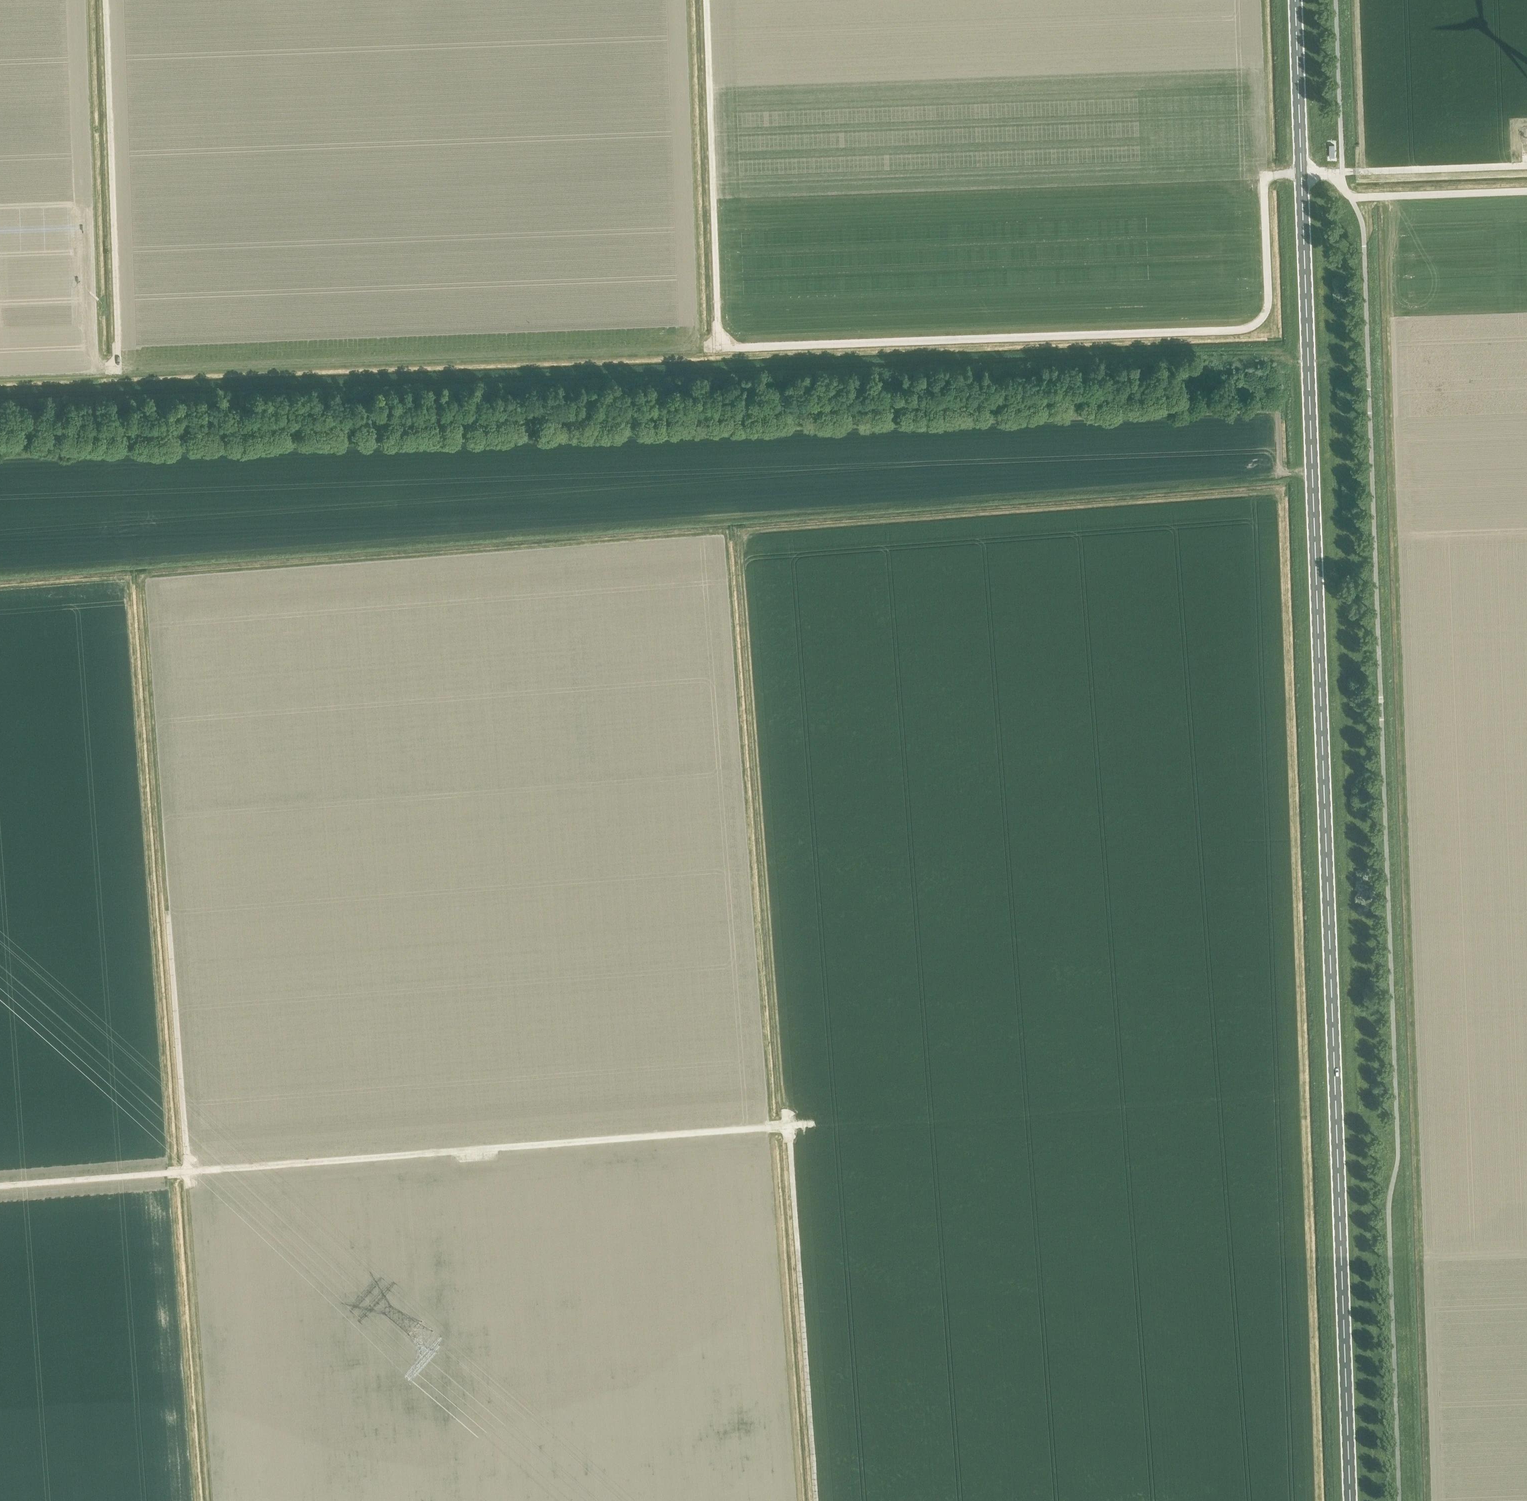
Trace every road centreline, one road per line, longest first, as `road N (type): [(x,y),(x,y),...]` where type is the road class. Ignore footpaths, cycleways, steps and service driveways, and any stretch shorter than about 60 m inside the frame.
road 1 (secondary): [(1347,1500),(1301,173)]
road 2 (secondary): [(1301,173),(1295,0)]

